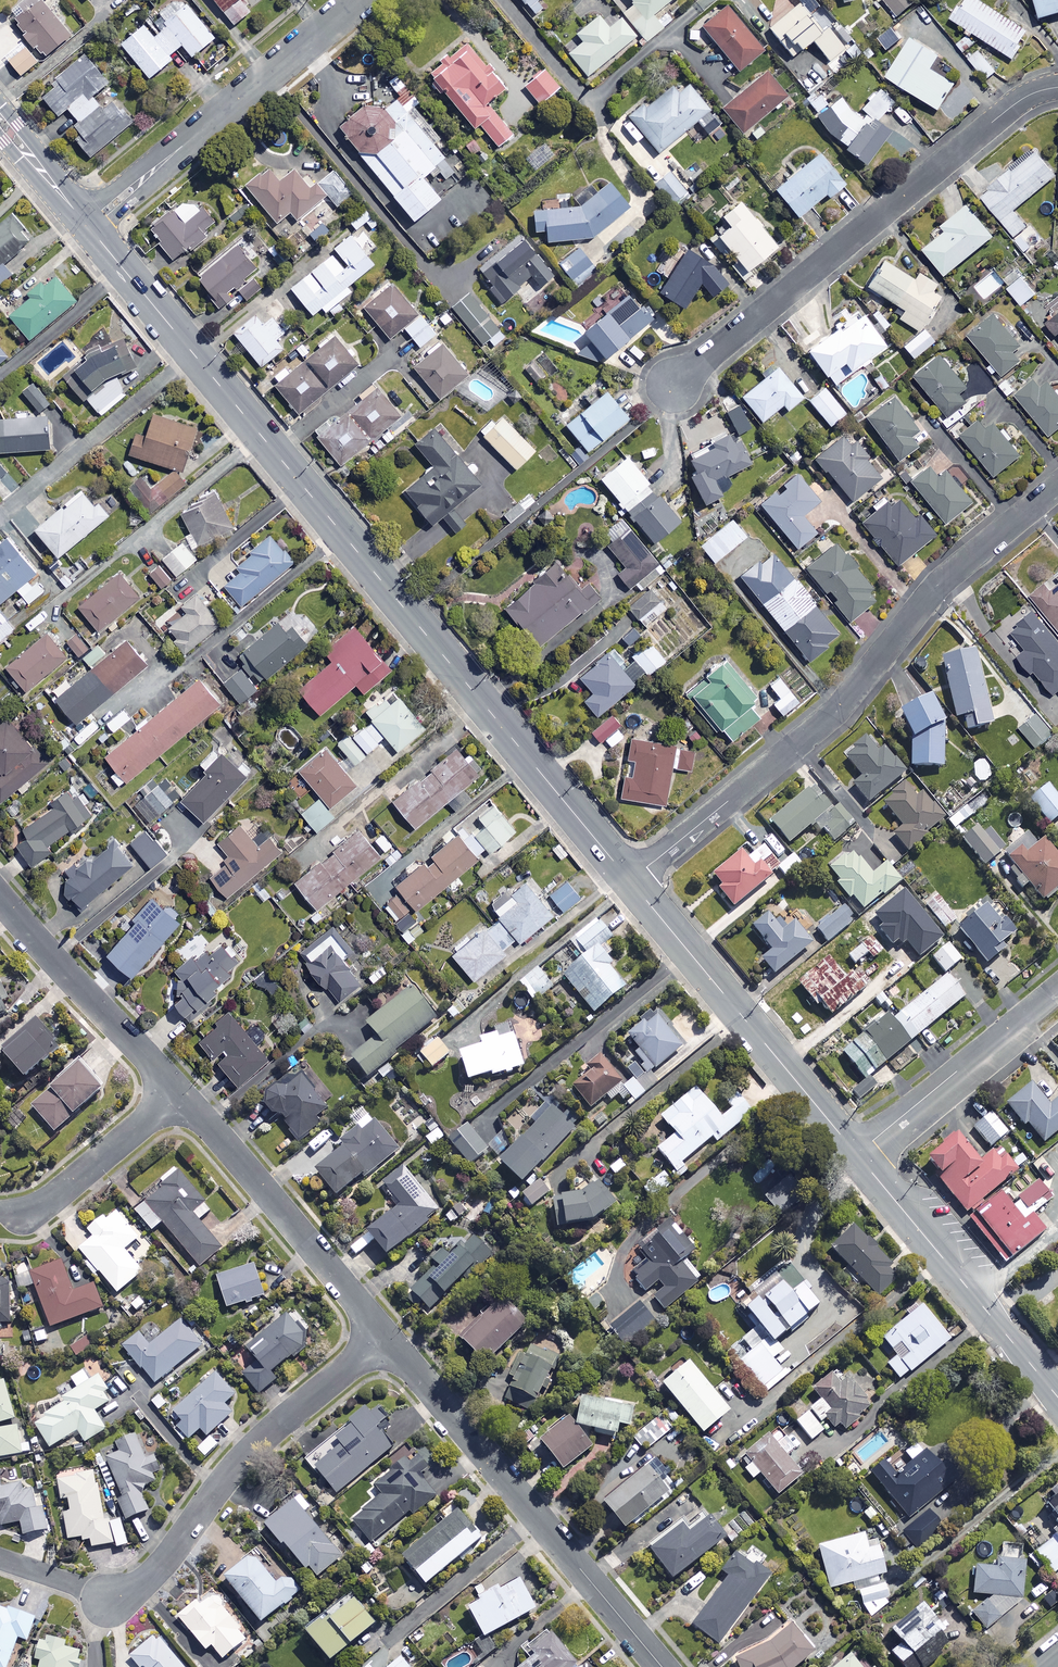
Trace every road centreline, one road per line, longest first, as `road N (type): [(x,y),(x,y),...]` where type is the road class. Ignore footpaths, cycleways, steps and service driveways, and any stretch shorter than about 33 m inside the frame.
road 1 (tertiary): [(87,226),(630,881)]
road 2 (residential): [(630,881),(832,715),(941,580),(1057,484)]
road 3 (residential): [(0,1558),(108,1602),(123,1596),(171,1550),(251,1447),(384,1337)]
road 4 (residential): [(678,382),(1010,108),(1057,87)]
road 5 (residential): [(661,1666),(384,1337)]
road 6 (tertiary): [(630,881),(856,1154)]
road 7 (residential): [(87,226),(359,0)]
road 8 (residential): [(384,1337),(178,1090)]
road 9 (tertiary): [(856,1154),(1057,1399)]
road 10 (residential): [(178,1090),(0,897)]
road 11 (residential): [(1057,988),(856,1154)]
road 12 (residential): [(0,1209),(53,1197),(178,1090)]
road 13 (tertiary): [(0,120),(87,226)]

